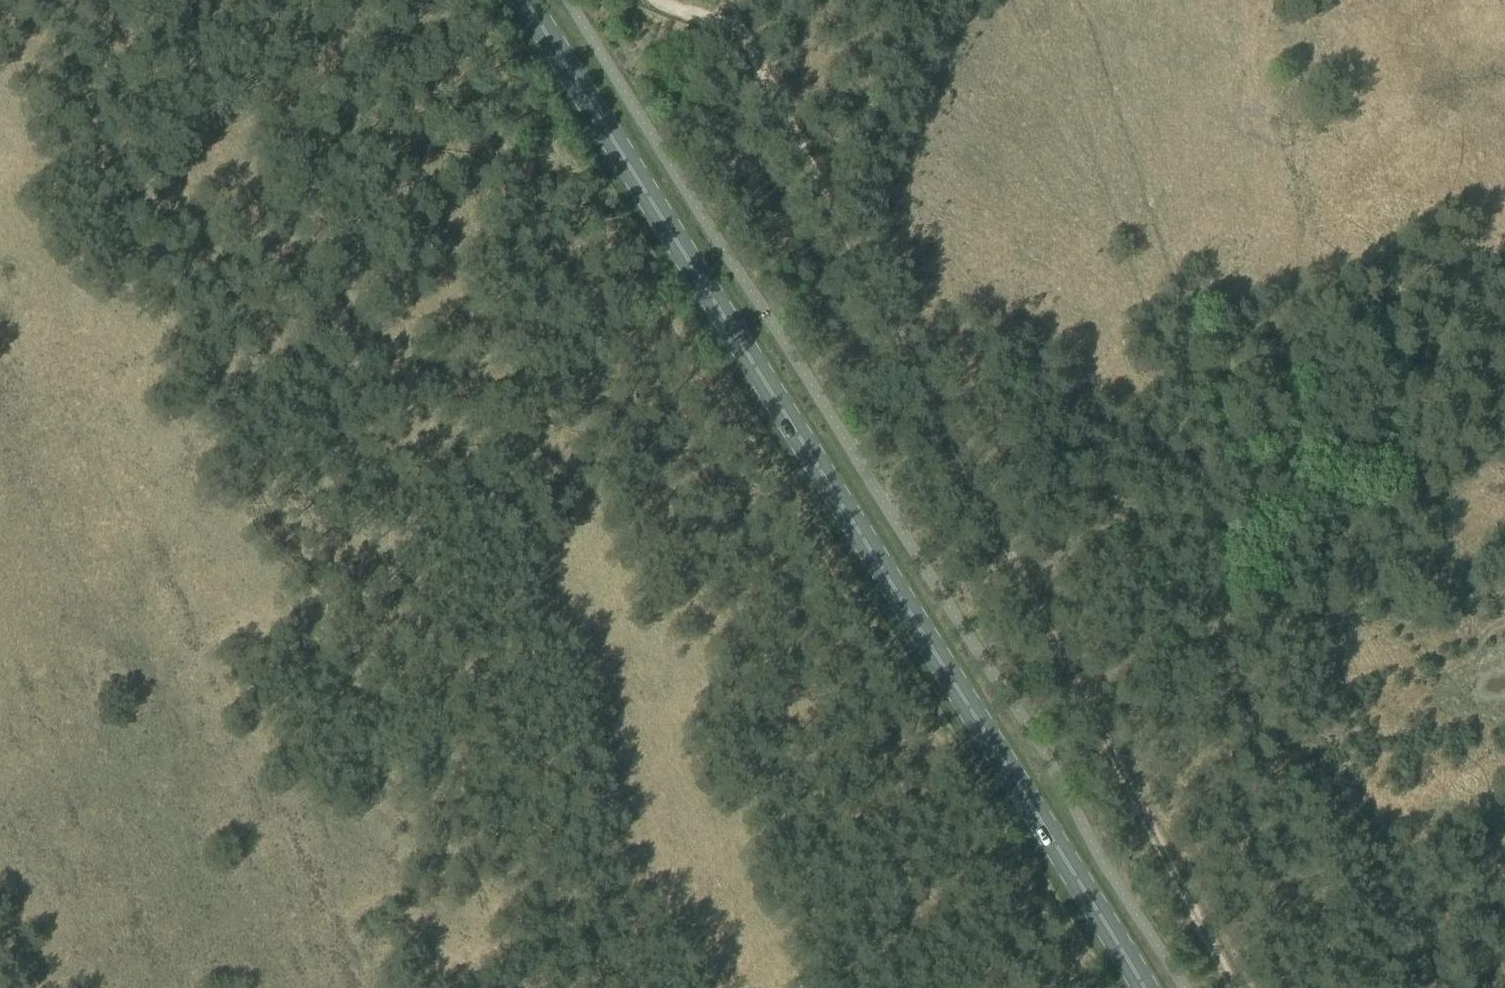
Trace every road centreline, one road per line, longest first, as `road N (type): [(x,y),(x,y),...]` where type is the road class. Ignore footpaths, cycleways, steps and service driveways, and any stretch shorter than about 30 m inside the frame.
road 1 (primary): [(1145,987),(522,0)]

